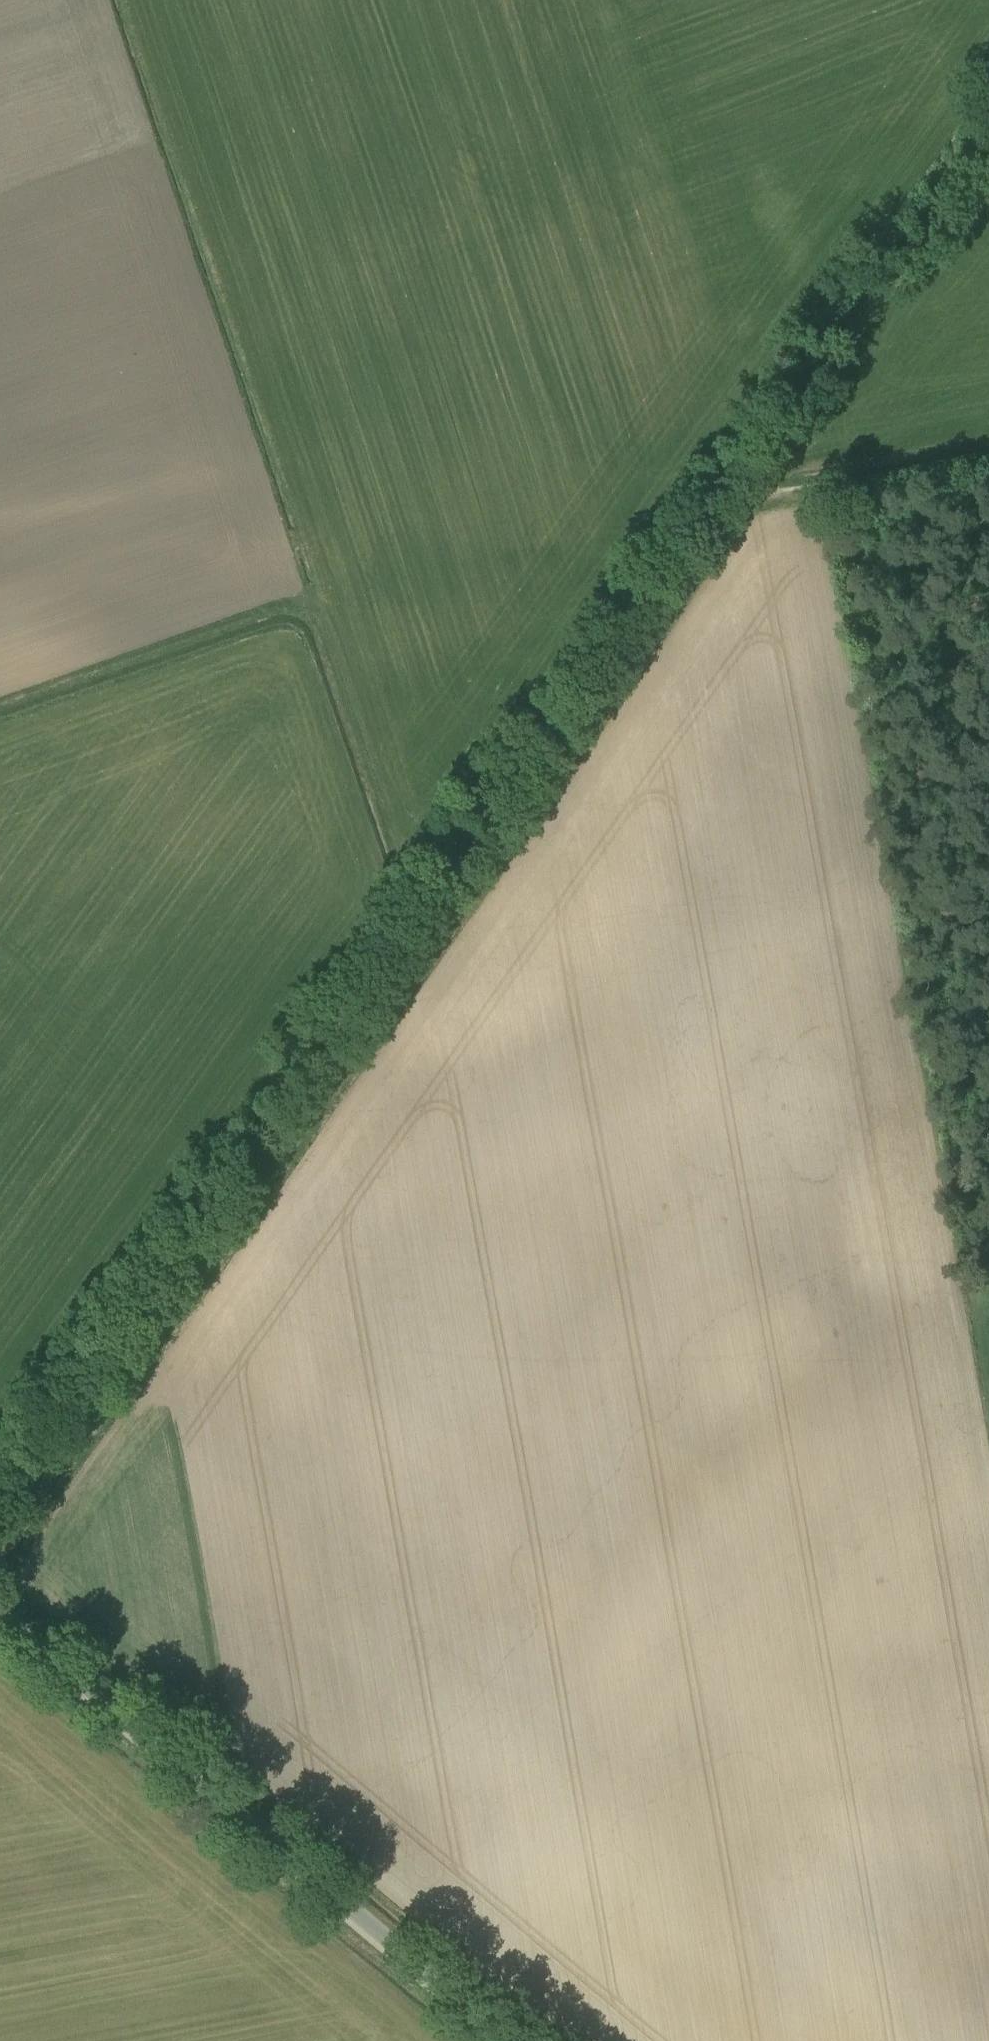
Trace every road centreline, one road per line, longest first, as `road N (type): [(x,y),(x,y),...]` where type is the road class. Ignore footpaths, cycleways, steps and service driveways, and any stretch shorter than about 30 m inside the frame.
road 1 (track): [(0,1532),(760,503),(834,475),(988,447)]
road 2 (unclassified): [(511,2040),(0,1608)]

